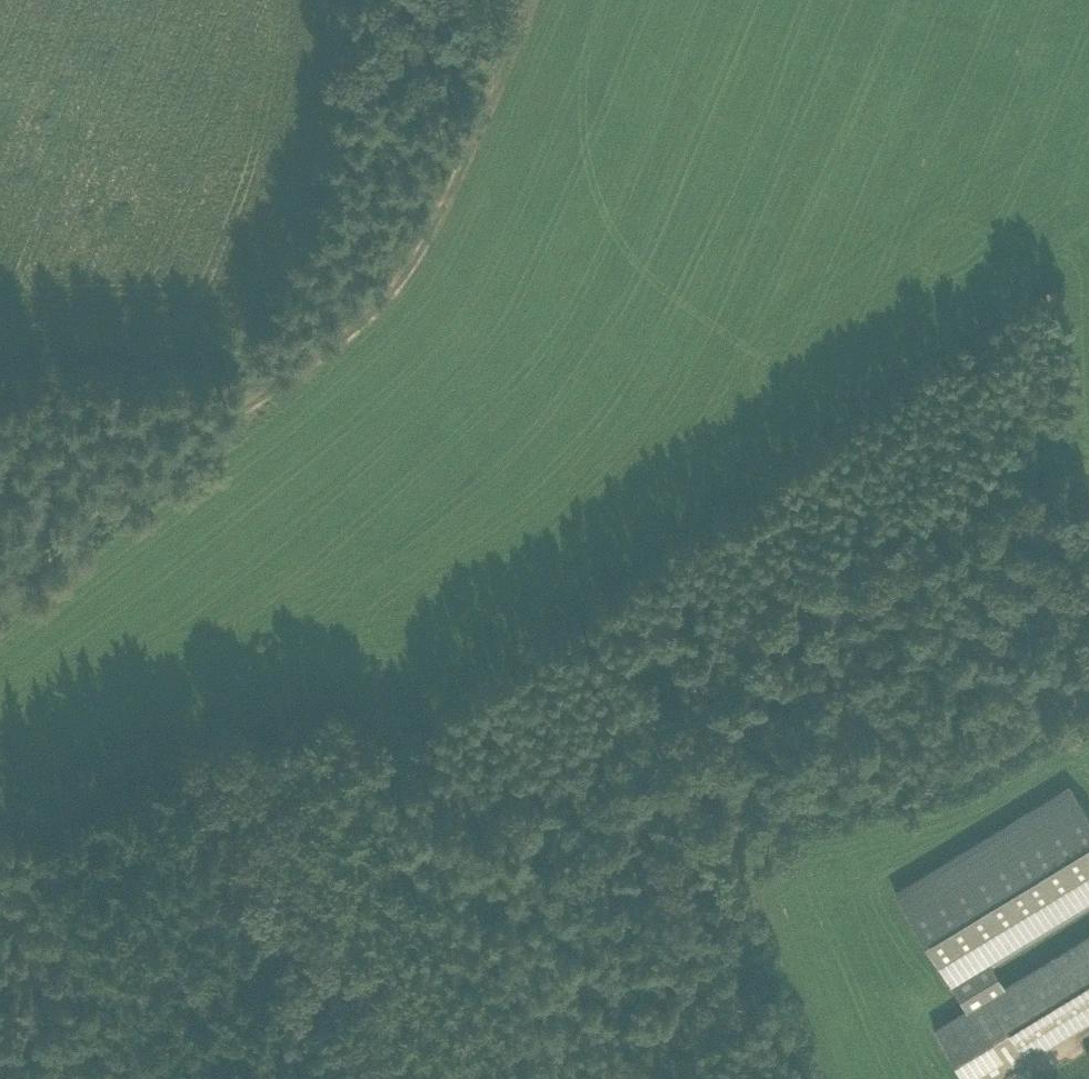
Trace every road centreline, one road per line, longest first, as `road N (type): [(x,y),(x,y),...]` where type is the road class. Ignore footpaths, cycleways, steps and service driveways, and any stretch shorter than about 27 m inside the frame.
road 1 (track): [(0,361),(219,359),(276,381),(408,273),(523,0)]
road 2 (track): [(276,381),(0,590)]

